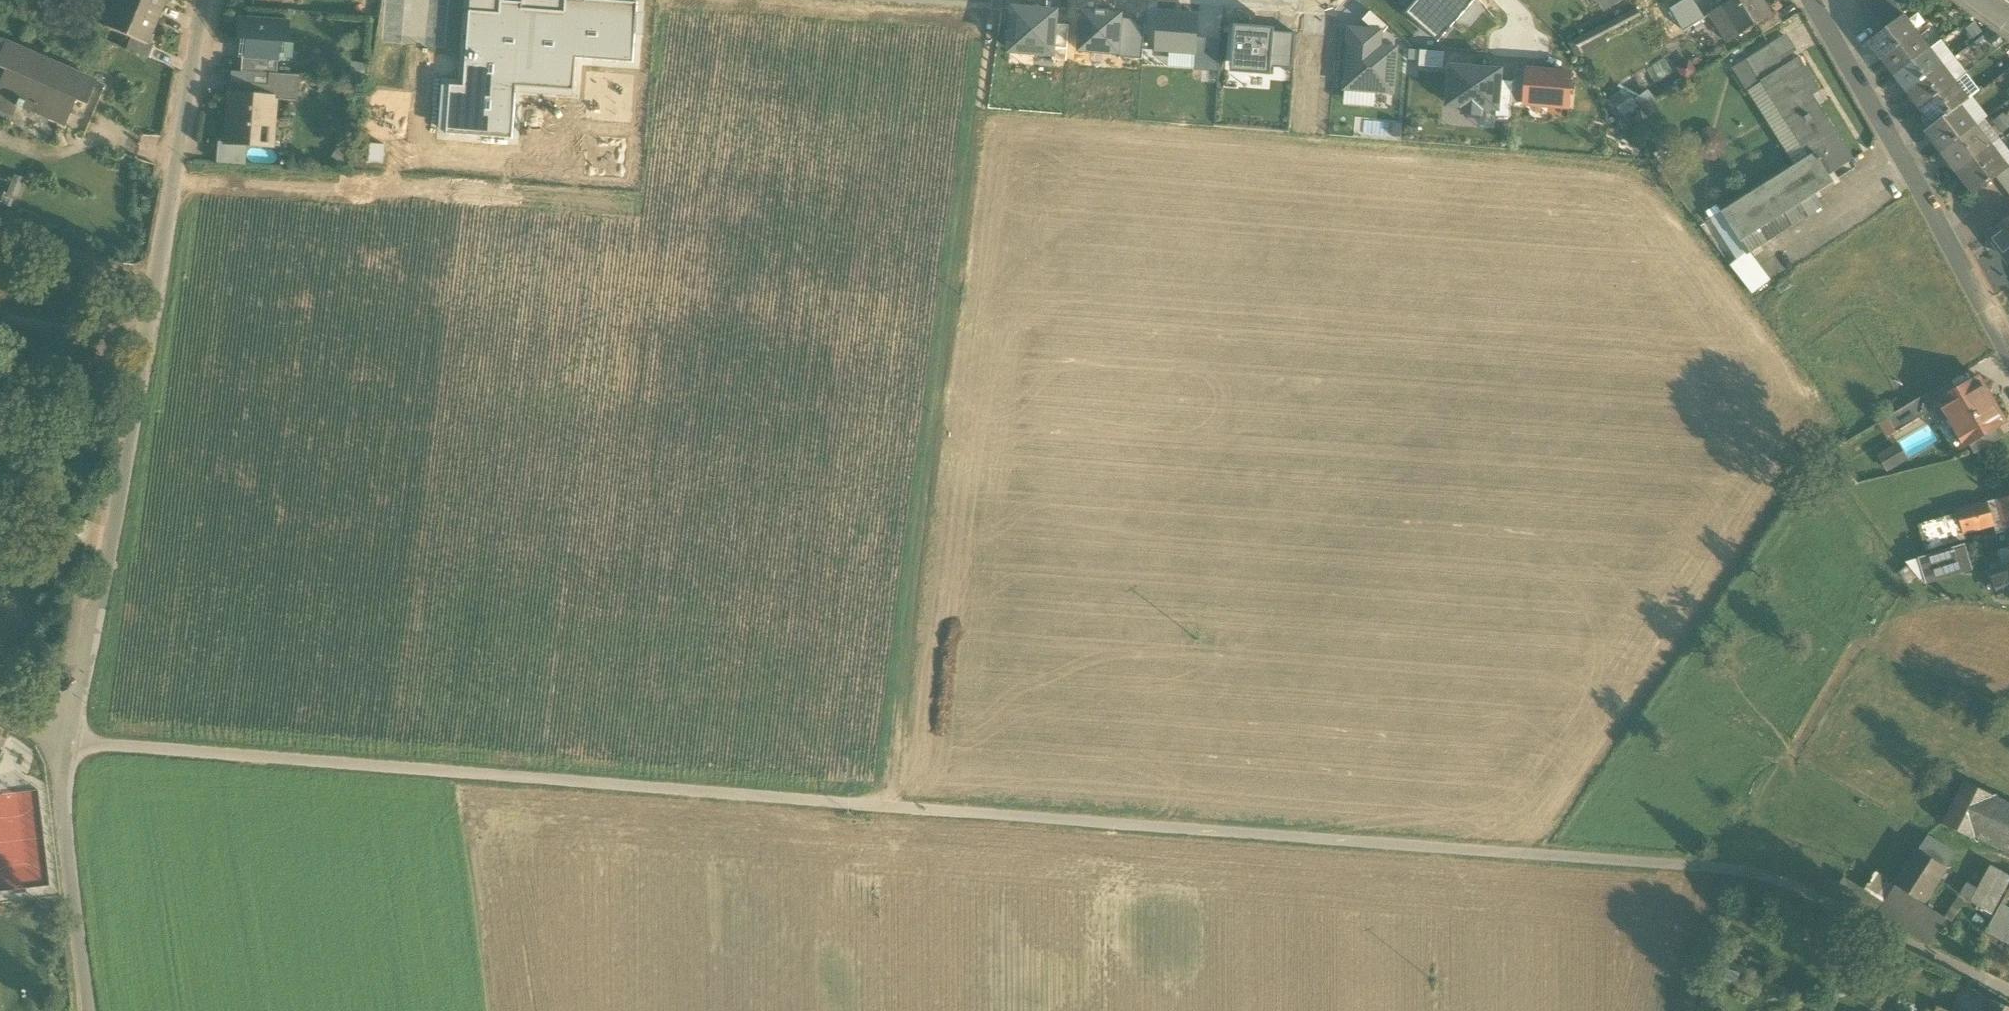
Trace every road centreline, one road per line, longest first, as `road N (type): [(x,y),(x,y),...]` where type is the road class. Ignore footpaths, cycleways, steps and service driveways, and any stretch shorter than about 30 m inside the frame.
road 1 (track): [(74,746),(1765,873),(2008,991)]
road 2 (track): [(887,807),(998,0)]
road 3 (residential): [(74,746),(205,0)]
road 4 (residential): [(2008,353),(1814,0)]
road 5 (unclassified): [(89,1010),(63,816),(74,746)]
road 6 (track): [(996,9),(866,0)]

